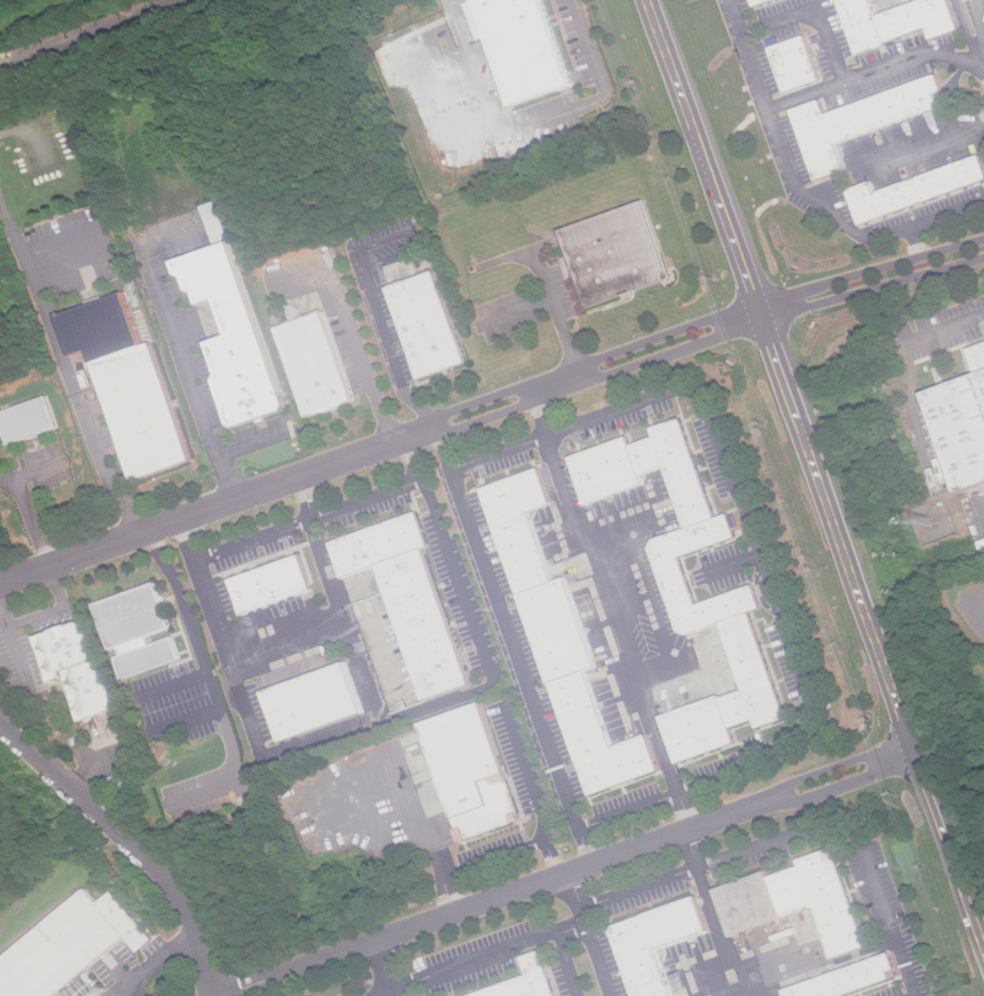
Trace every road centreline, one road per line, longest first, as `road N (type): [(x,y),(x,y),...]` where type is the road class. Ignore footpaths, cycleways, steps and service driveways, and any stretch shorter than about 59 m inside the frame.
road 1 (residential): [(0,583),(763,311),(983,248)]
road 2 (tertiary): [(983,945),(651,0)]
road 3 (residential): [(773,798),(213,995)]
road 4 (residential): [(0,721),(173,883),(200,933),(213,995)]
road 5 (residential): [(894,758),(871,754),(800,778),(773,798)]
road 6 (residential): [(773,798),(805,800),(875,775),(894,758)]

